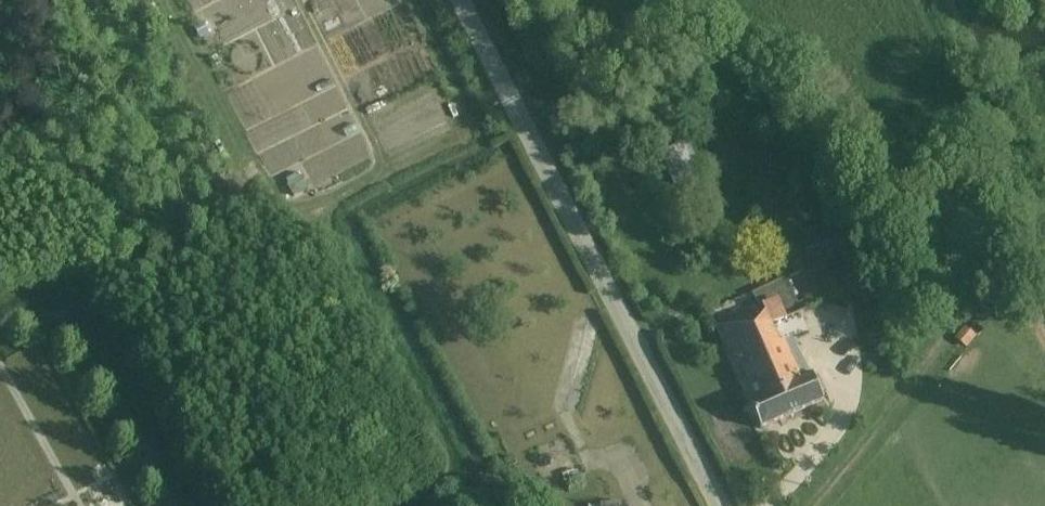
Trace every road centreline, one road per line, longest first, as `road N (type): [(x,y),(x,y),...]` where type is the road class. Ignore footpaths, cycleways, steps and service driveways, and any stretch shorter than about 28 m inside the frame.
road 1 (unclassified): [(720,505),(461,0)]
road 2 (track): [(455,136),(326,206),(289,214),(276,207),(161,0)]
road 3 (track): [(810,505),(1022,253)]
road 4 (track): [(300,0),(389,172)]
road 5 (track): [(26,0),(33,69),(0,164)]
road 6 (track): [(919,0),(993,138)]

